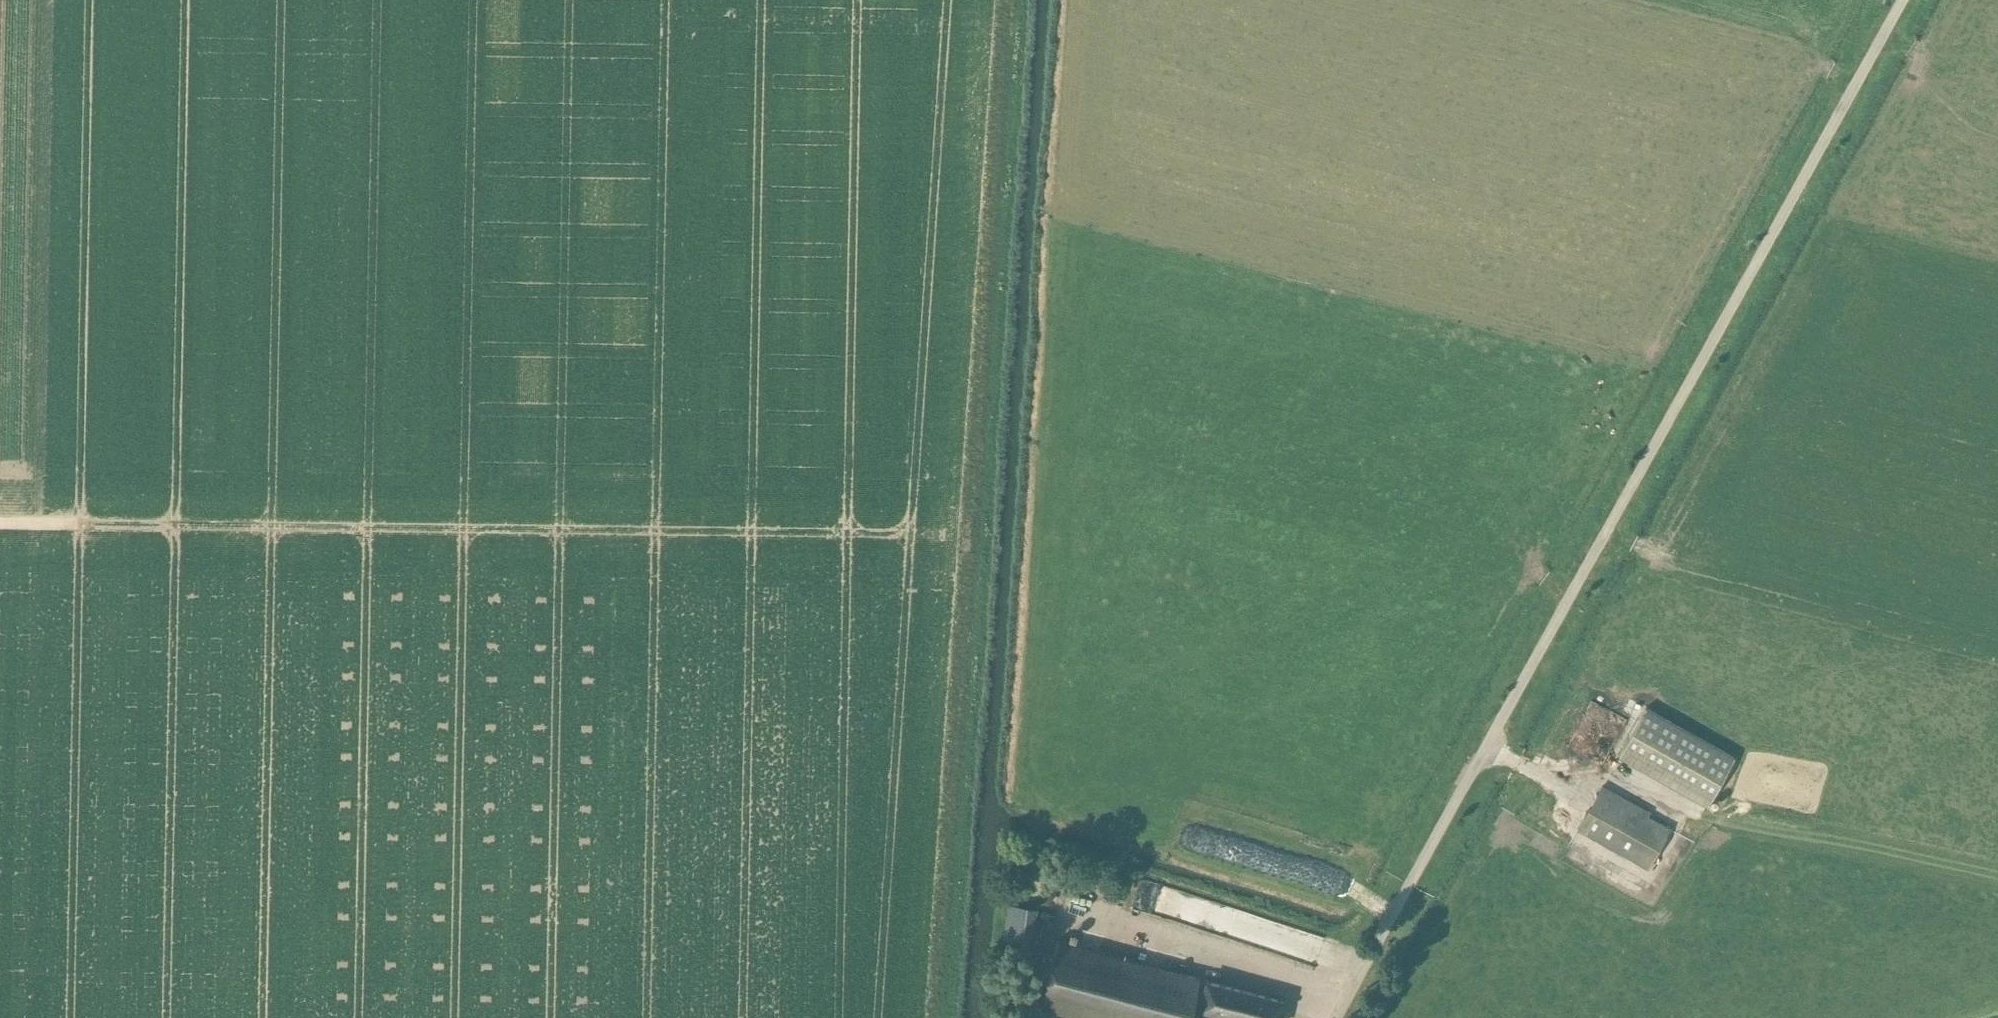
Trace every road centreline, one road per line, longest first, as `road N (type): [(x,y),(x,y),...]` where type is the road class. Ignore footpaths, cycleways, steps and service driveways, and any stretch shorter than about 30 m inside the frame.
road 1 (track): [(1336,1017),(1902,0)]

